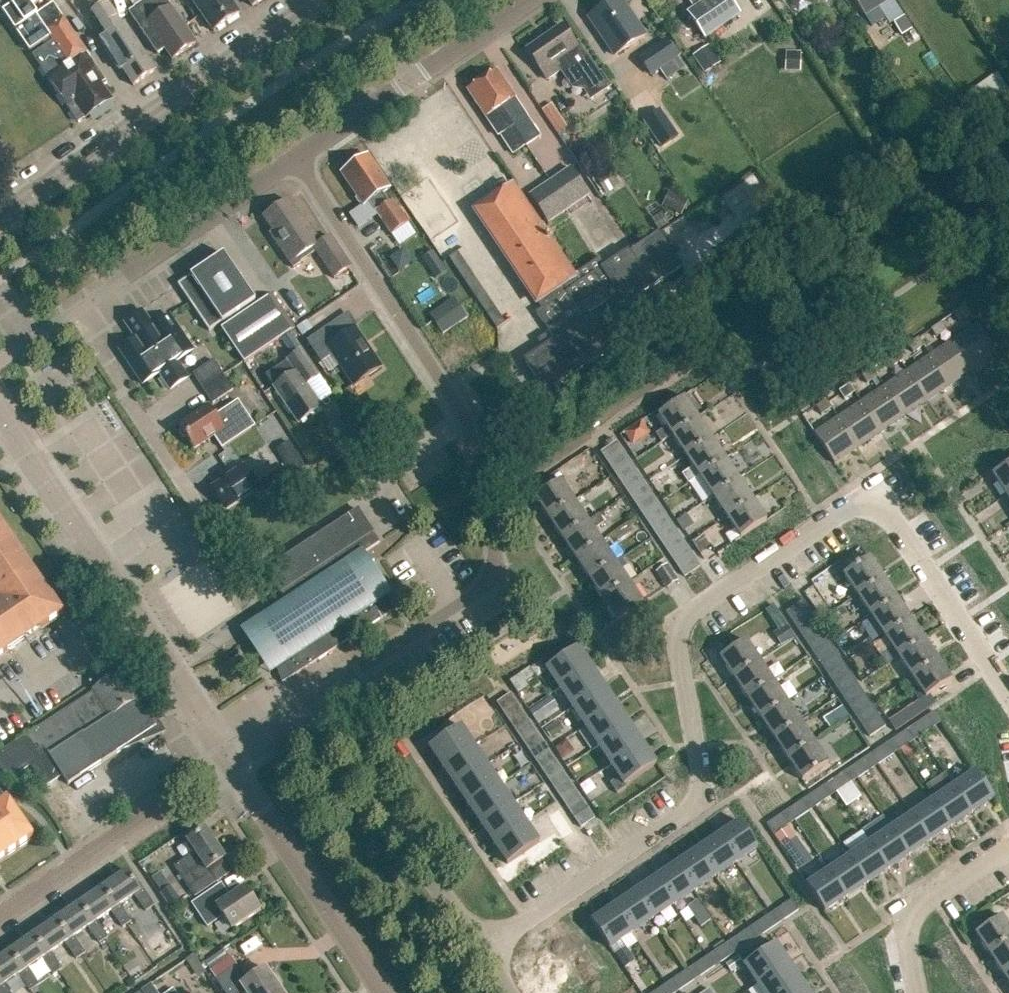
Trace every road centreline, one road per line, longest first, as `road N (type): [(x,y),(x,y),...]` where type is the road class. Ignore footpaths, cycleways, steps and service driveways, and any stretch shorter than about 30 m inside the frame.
road 1 (residential): [(481,949),(692,808),(702,794),(675,619),(859,506),(881,513),(993,670),(1008,706)]
road 2 (residential): [(316,703),(468,601),(492,574),(492,536),(464,423),(298,158)]
road 3 (unclassified): [(231,761),(0,414)]
road 4 (secondary): [(0,216),(318,0)]
road 5 (residential): [(481,949),(316,703)]
road 6 (unclassified): [(0,920),(231,761)]
road 7 (unclassified): [(385,992),(231,761)]
road 8 (unclassified): [(298,158),(525,0)]
road 9 (unclassified): [(74,314),(298,158)]
road 10 (residential): [(74,314),(210,527)]
road 11 (residential): [(1008,851),(914,914),(907,936),(916,992)]

